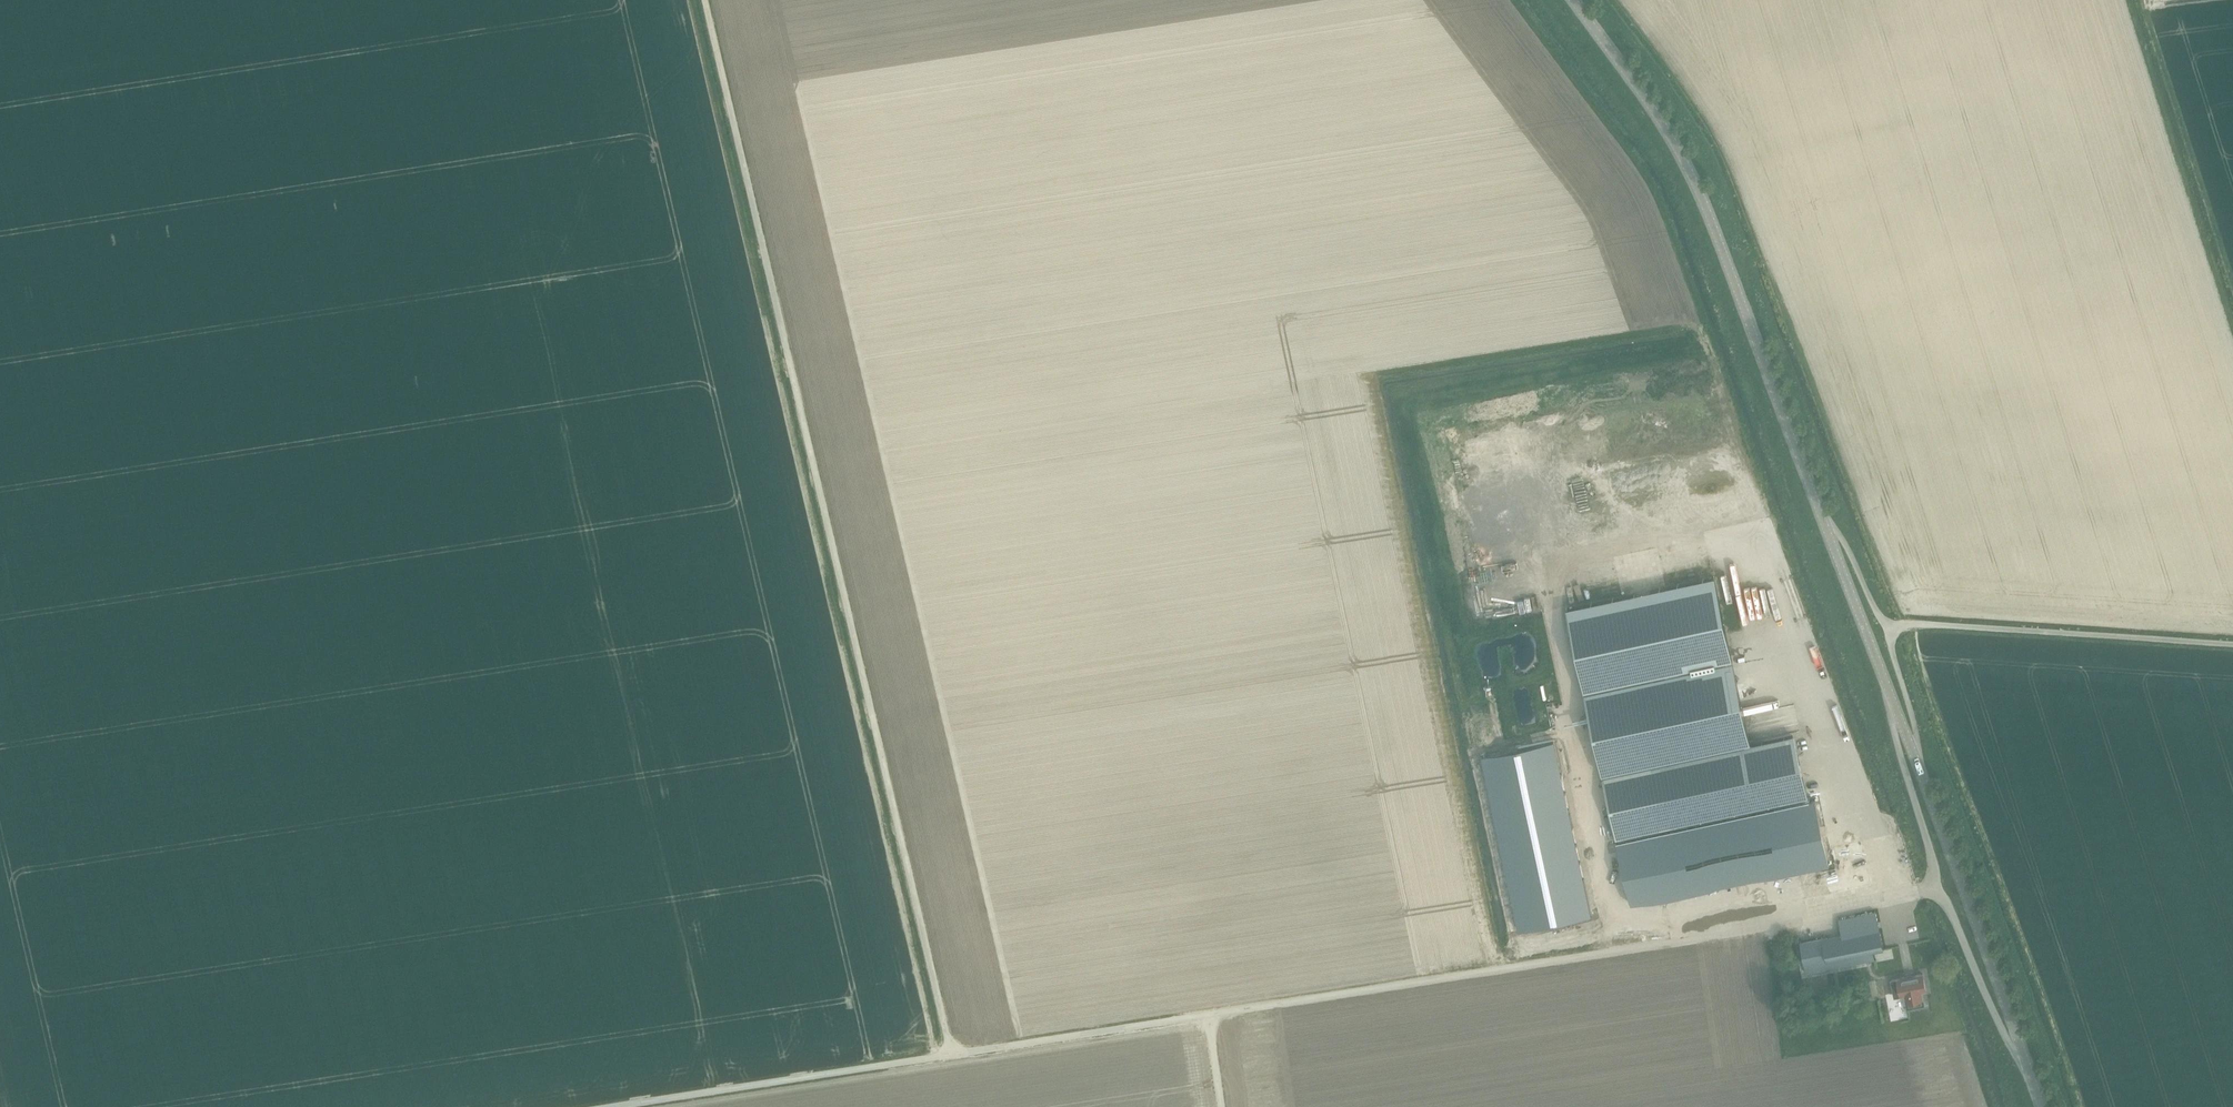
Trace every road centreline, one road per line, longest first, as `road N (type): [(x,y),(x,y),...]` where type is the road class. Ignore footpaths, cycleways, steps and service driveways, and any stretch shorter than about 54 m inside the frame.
road 1 (tertiary): [(2041,1106),(1706,209),(1663,126),(1572,0)]
road 2 (track): [(610,1106),(1793,924)]
road 3 (track): [(951,1055),(706,0)]

